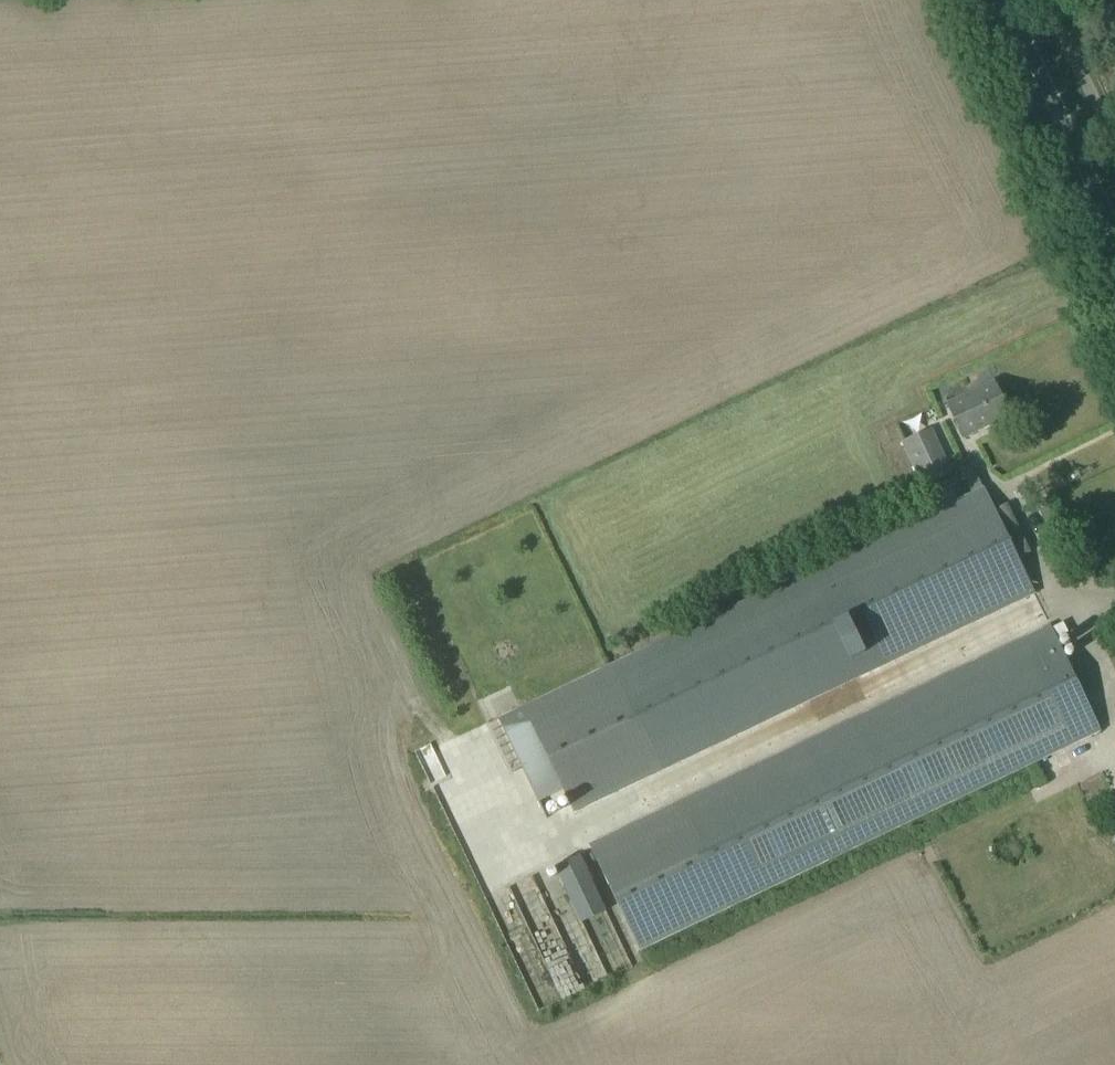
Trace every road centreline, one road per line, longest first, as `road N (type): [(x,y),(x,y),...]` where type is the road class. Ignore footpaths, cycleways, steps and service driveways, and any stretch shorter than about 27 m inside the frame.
road 1 (primary): [(1114,255),(995,0)]

